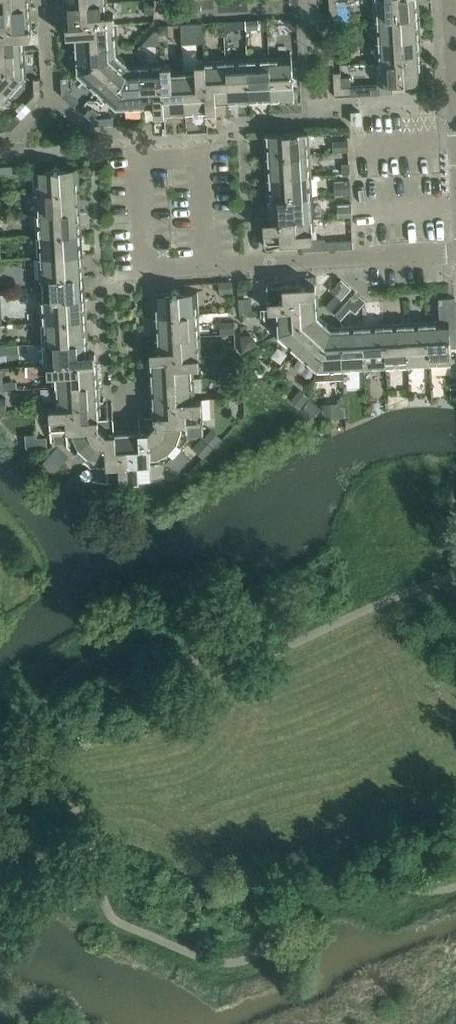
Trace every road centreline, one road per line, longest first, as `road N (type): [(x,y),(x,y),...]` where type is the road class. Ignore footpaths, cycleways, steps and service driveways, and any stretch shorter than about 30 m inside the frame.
road 1 (residential): [(203,265),(196,153),(135,157),(142,269)]
road 2 (residential): [(203,265),(455,252)]

